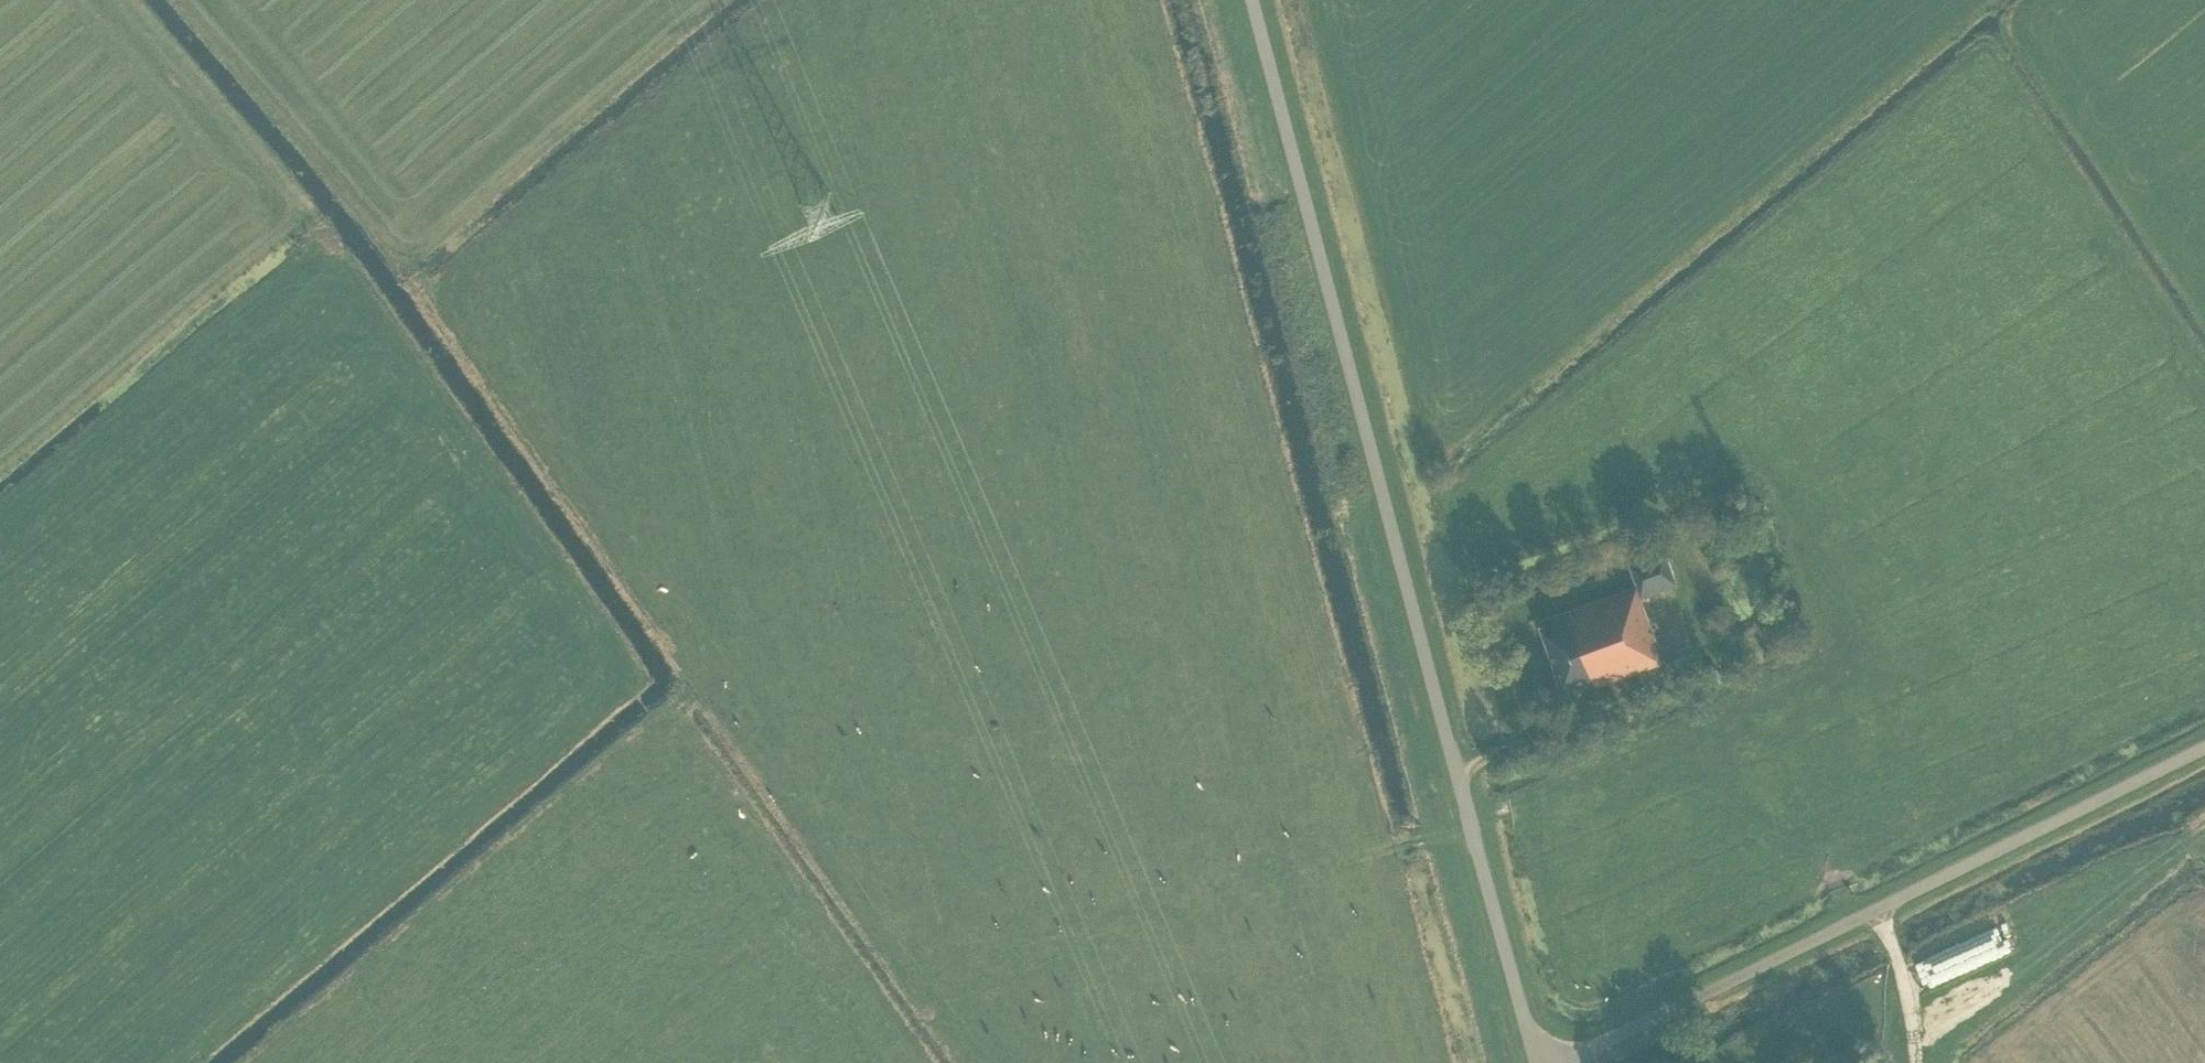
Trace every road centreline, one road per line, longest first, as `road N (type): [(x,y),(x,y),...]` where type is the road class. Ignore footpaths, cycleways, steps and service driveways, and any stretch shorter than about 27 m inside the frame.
road 1 (unclassified): [(1539,1062),(1252,0)]
road 2 (unclassified): [(1565,1062),(2204,747)]

